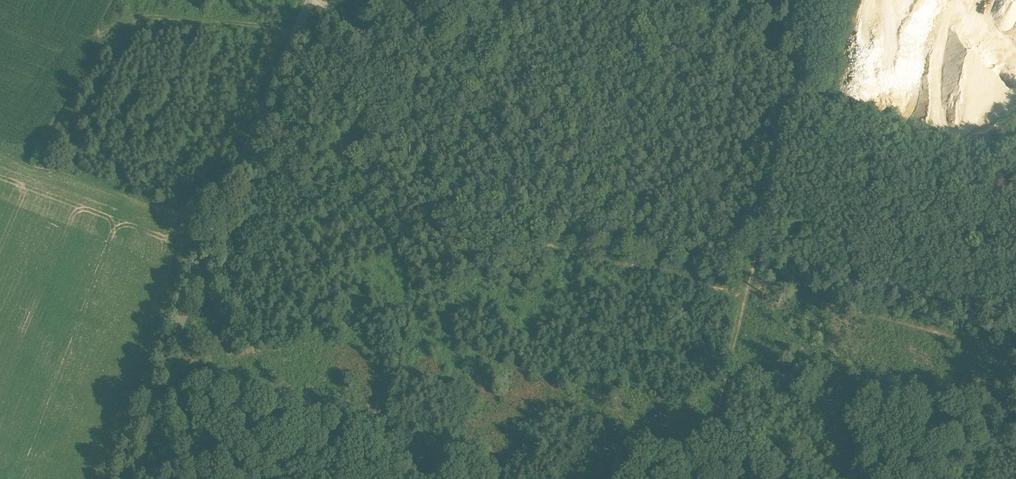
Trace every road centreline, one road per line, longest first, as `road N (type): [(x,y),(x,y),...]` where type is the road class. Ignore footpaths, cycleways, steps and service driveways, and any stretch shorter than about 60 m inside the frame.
road 1 (unclassified): [(124,478),(241,158),(310,0)]
road 2 (track): [(809,40),(697,478)]
road 3 (track): [(421,473),(218,422),(192,390),(182,321)]
road 4 (track): [(444,212),(494,0)]
road 5 (track): [(111,27),(177,17),(298,29)]
road 6 (track): [(809,40),(658,9),(660,0)]

